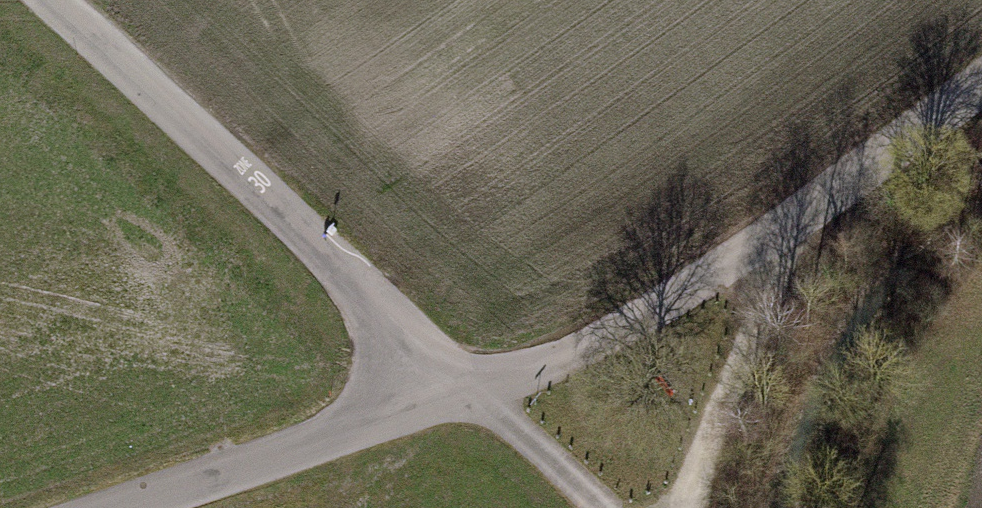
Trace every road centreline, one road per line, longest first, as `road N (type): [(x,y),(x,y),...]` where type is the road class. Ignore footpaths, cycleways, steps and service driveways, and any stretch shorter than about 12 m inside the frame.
road 1 (unclassified): [(981,83),(804,208),(531,371),(467,389)]
road 2 (residential): [(38,0),(467,389)]
road 3 (unclassified): [(467,389),(112,507)]
road 4 (track): [(804,208),(723,377),(673,507)]
road 5 (track): [(606,507),(467,389)]

